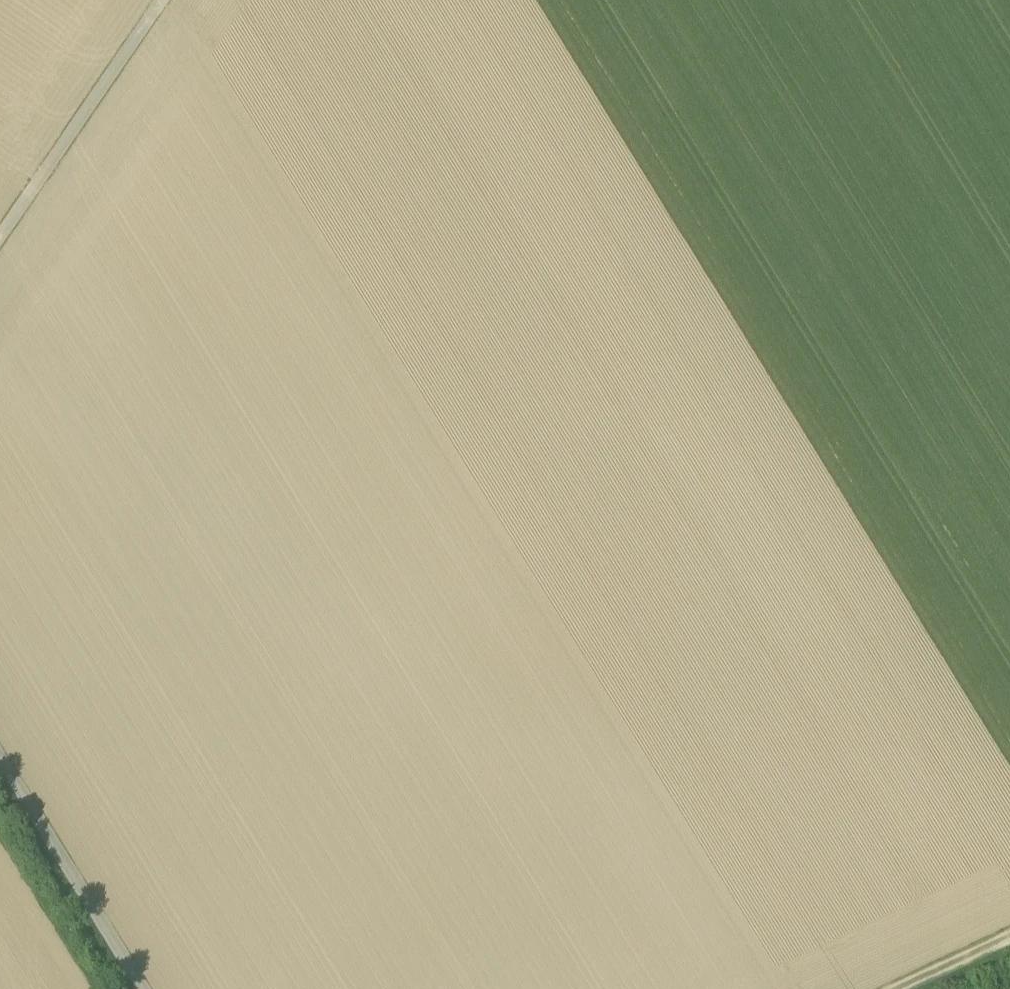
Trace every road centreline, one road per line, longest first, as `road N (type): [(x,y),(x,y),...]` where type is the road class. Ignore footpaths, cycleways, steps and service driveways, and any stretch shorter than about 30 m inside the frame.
road 1 (track): [(163,0),(0,242)]
road 2 (track): [(0,757),(143,988)]
road 3 (track): [(1009,935),(899,988)]

